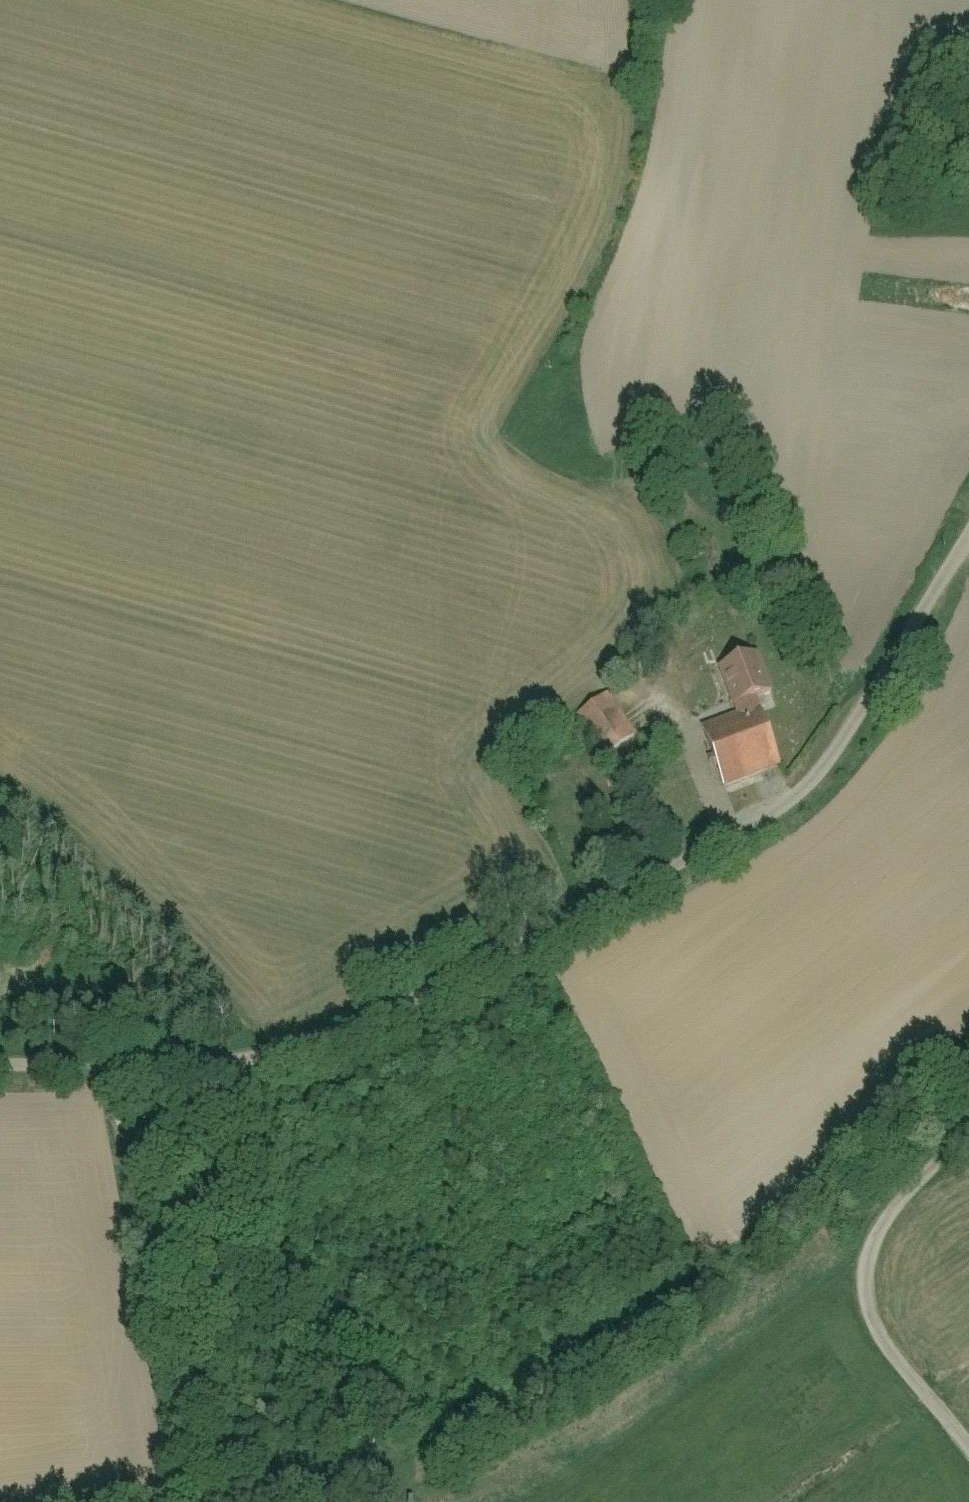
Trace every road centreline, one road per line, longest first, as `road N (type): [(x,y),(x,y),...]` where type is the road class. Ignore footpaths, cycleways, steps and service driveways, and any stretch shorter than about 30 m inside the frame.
road 1 (unclassified): [(968,532),(808,807),(339,1037),(194,1071),(0,1072)]
road 2 (unclassified): [(968,1135),(892,1204),(870,1278),(919,1384),(968,1454)]

